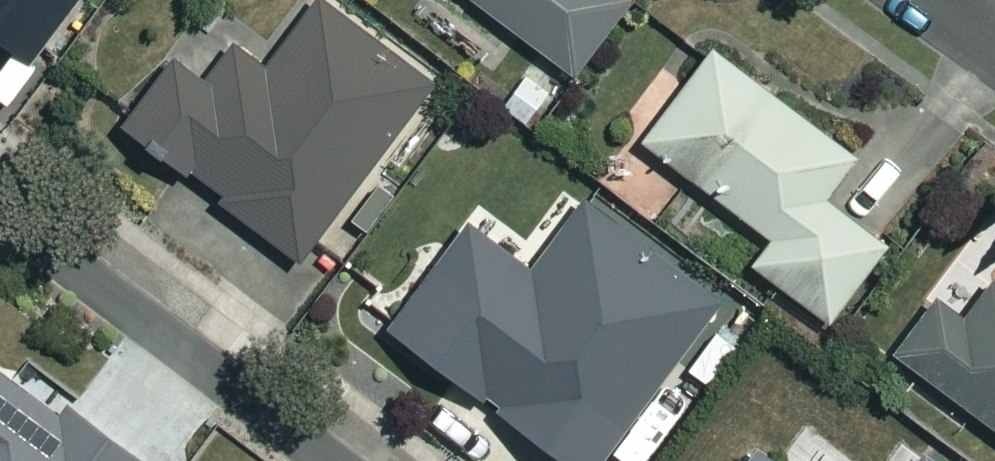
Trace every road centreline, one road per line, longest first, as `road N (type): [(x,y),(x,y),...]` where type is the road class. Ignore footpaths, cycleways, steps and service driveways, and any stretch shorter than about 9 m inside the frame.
road 1 (residential): [(326,460),(0,215)]

